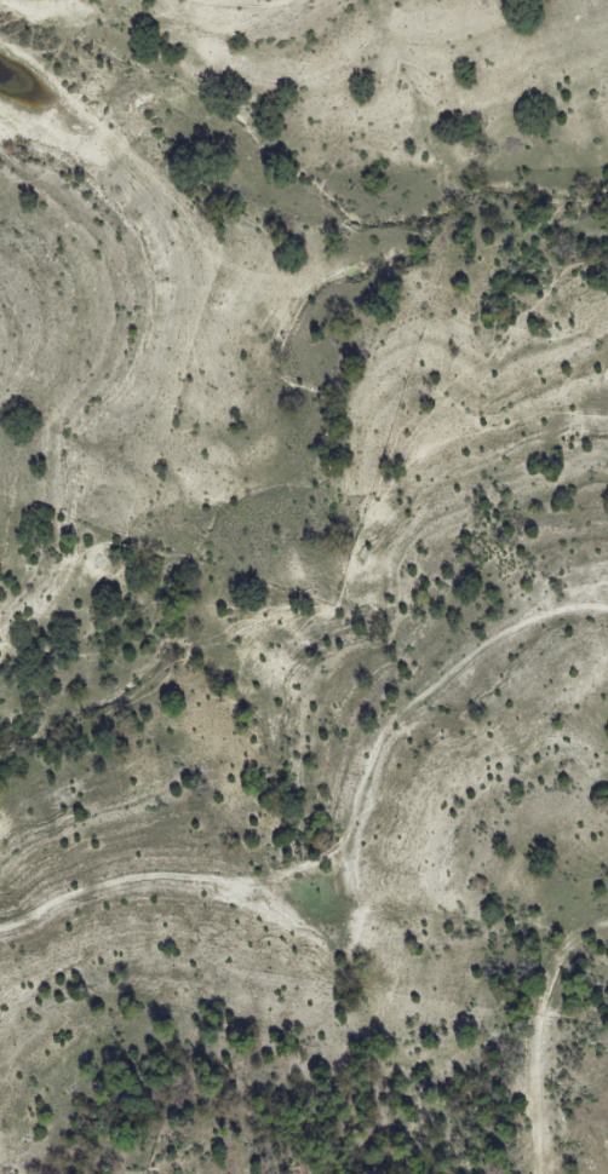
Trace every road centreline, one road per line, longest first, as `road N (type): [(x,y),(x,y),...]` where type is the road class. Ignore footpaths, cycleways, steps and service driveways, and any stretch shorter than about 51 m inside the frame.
road 1 (track): [(607,631),(421,749),(392,795),(366,869),(113,915),(0,954)]

